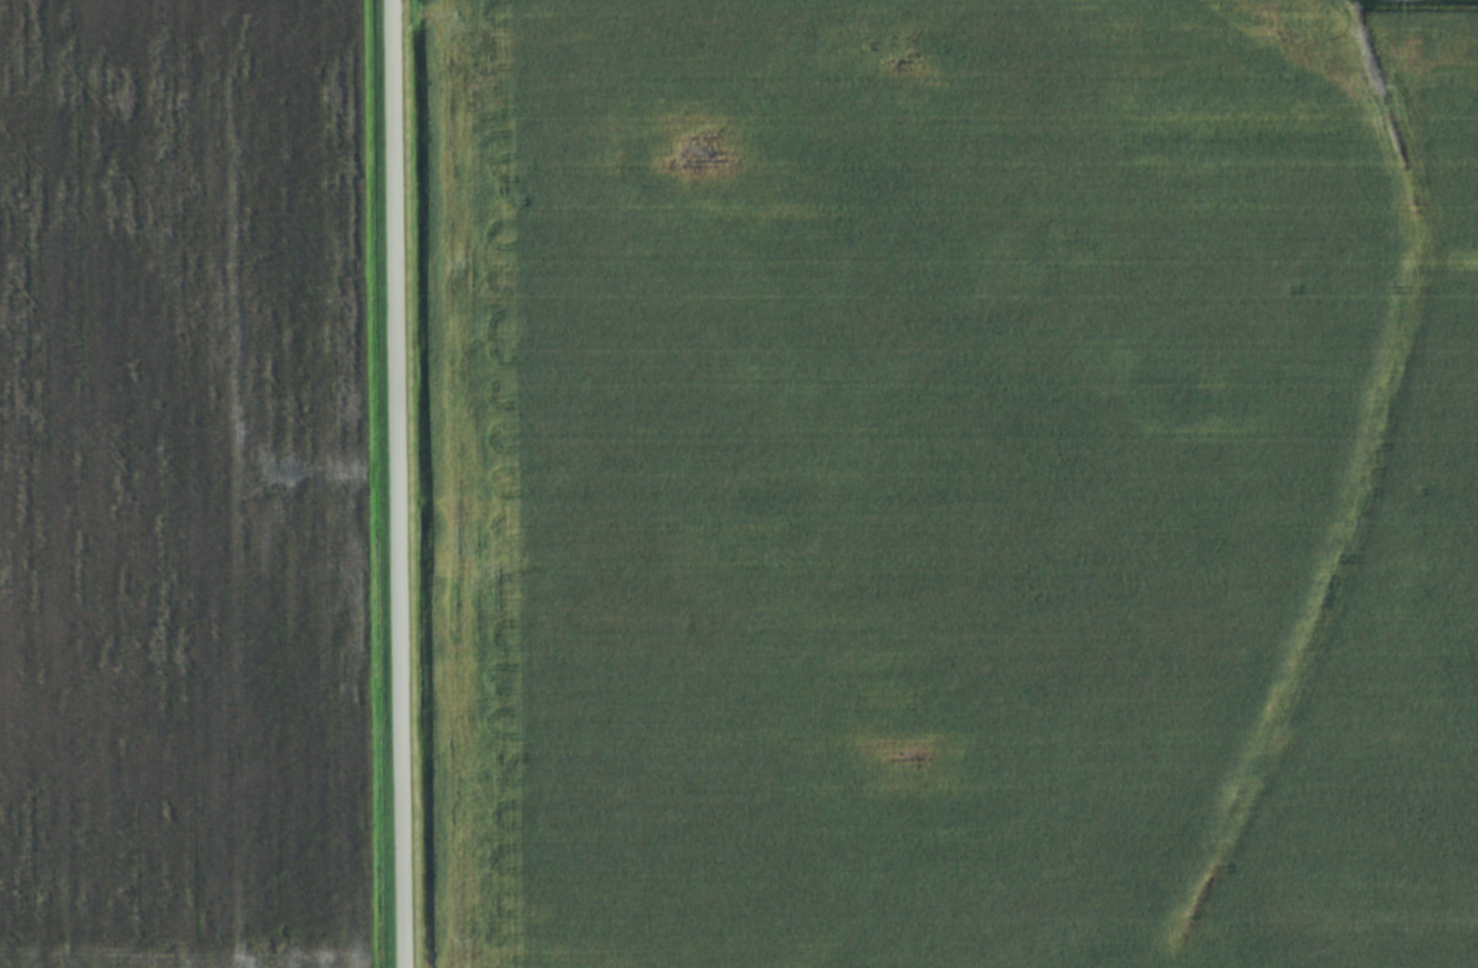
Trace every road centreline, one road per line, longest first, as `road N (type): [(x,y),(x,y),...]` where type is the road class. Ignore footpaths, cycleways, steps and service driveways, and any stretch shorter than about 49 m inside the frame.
road 1 (tertiary): [(409,967),(397,0)]

